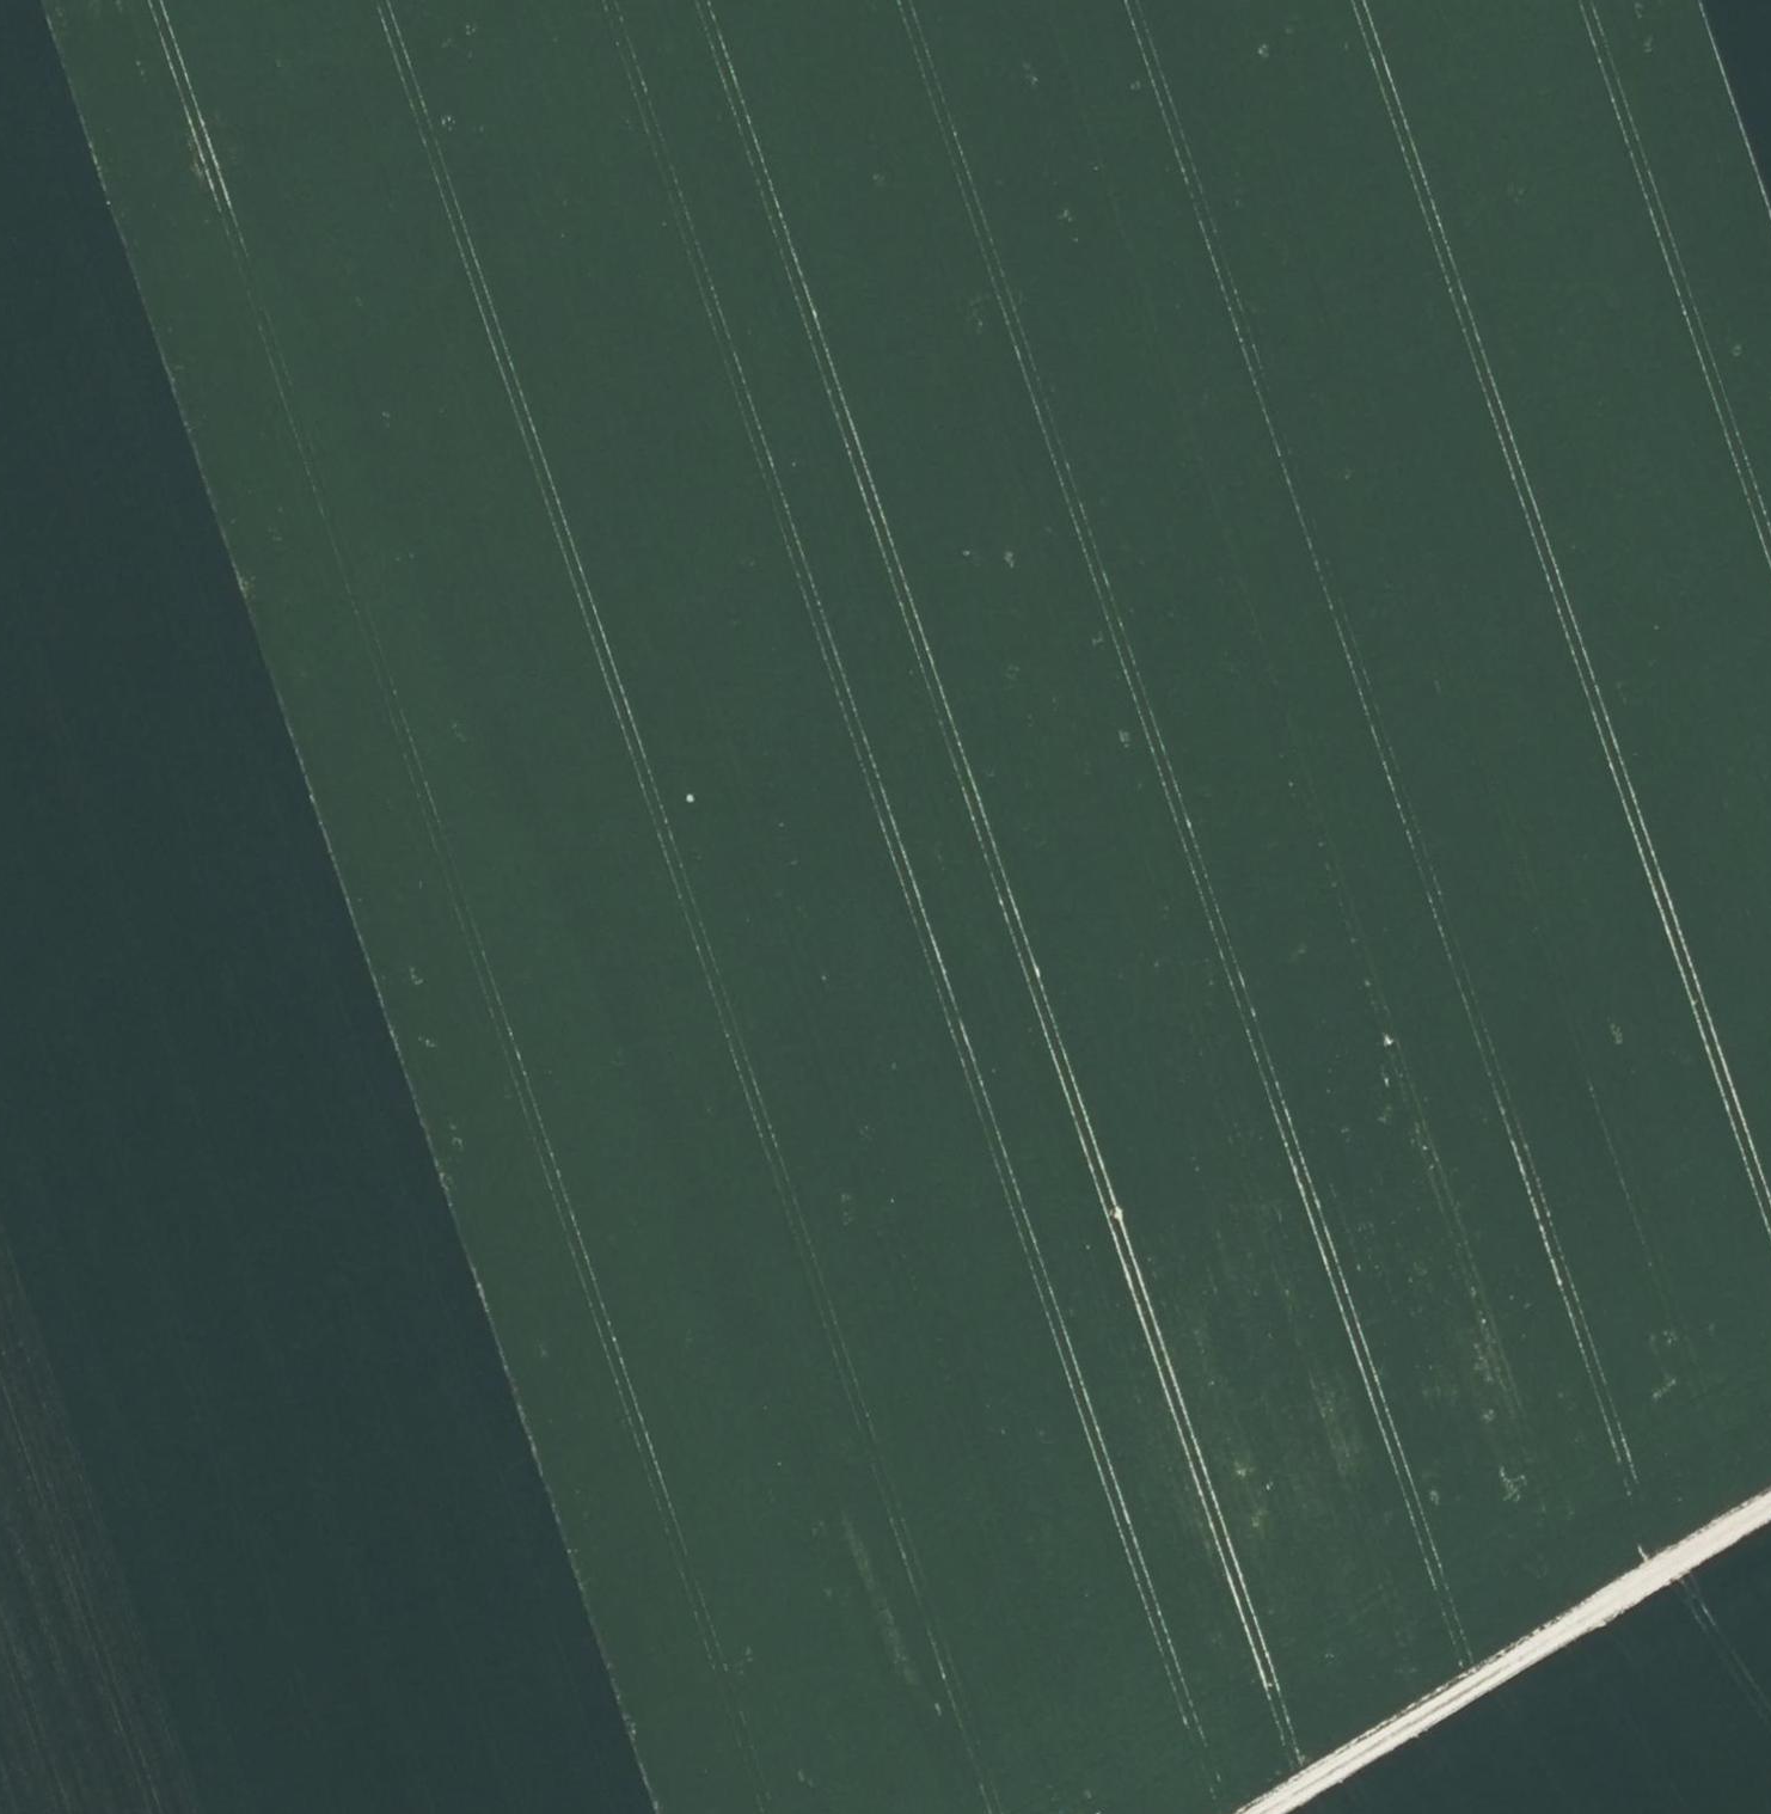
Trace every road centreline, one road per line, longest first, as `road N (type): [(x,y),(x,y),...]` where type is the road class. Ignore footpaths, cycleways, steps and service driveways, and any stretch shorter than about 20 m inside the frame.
road 1 (track): [(1262,1813),(1770,1504)]
road 2 (track): [(0,282),(504,0)]

